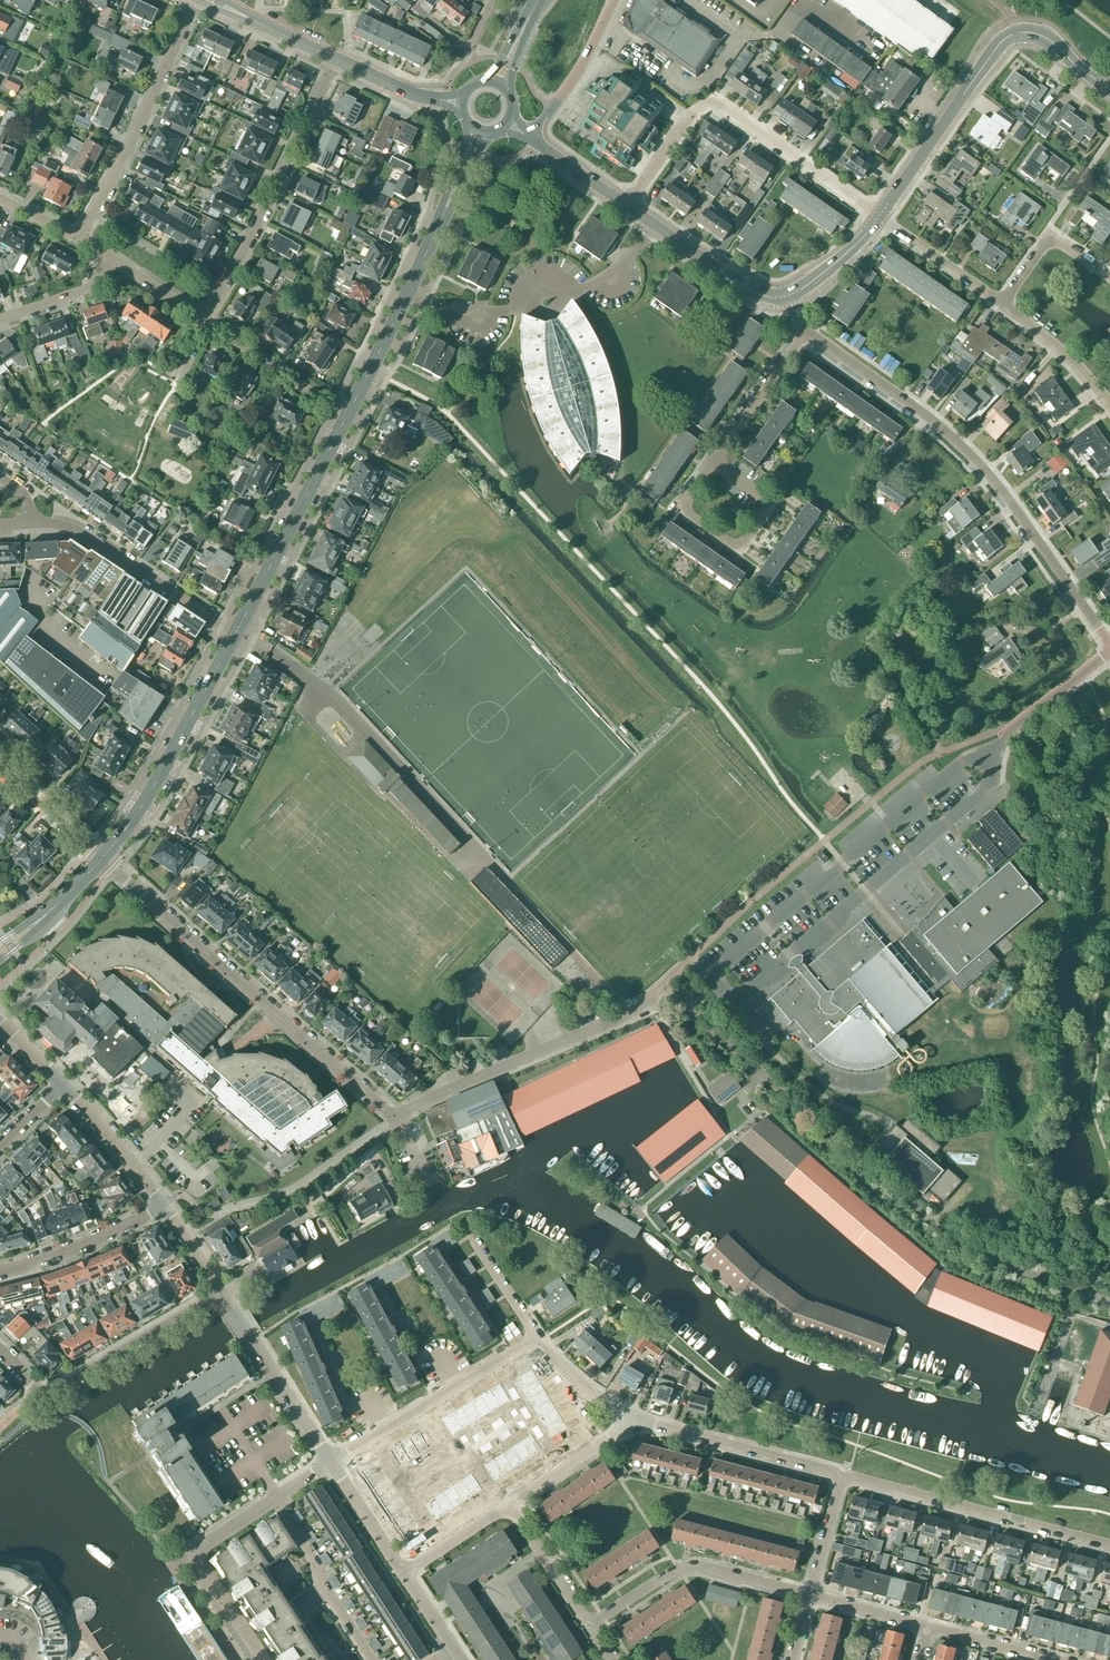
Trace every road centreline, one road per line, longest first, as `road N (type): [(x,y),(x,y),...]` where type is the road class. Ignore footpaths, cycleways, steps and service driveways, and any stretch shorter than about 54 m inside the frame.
road 1 (secondary): [(236,633),(350,410),(478,130)]
road 2 (residential): [(1109,1302),(999,1263),(944,1232),(681,1004)]
road 3 (unclassified): [(1109,647),(1001,489),(915,411),(801,337)]
road 4 (residential): [(393,1119),(112,868)]
road 5 (residential): [(878,219),(713,102),(687,114),(627,206)]
road 6 (residential): [(393,1119),(647,1006),(681,1004)]
road 7 (residential): [(204,320),(338,62)]
road 8 (residential): [(260,1659),(192,1558),(332,1465)]
road 9 (unclassified): [(1109,1544),(841,1475)]
road 10 (residential): [(78,236),(118,171),(196,0)]
road 11 (secondary): [(102,859),(154,785),(236,633)]
road 12 (residential): [(809,1596),(708,1571),(673,1572),(590,1626)]
road 13 (residential): [(236,633),(69,527),(32,520)]
road 14 (secondary): [(878,219),(994,50),(1016,34)]
road 15 (residential): [(714,466),(770,505),(739,553),(680,513),(698,488)]
road 16 (unclassified): [(841,1475),(636,1419)]
road 17 (residential): [(43,1395),(224,1293)]
road 18 (unclassified): [(332,1465),(224,1293)]
road 19 (secondary): [(791,296),(762,295),(627,206)]
road 20 (residential): [(0,1271),(69,1252),(163,1208)]
road 21 (unclassified): [(531,139),(580,70),(612,0)]
road 22 (unclassified): [(163,1208),(62,1088)]
road 23 (residential): [(714,466),(801,337)]
road 24 (residential): [(1109,280),(1045,241),(1001,305)]
road 25 (unclassified): [(511,1506),(636,1419)]
road 26 (residential): [(1001,305),(878,219)]
road 27 (residential): [(1109,408),(1087,378),(1001,305)]
road 28 (secondary): [(338,62),(203,0)]
road 29 (residential): [(590,1626),(511,1506)]
road 30 (residential): [(320,392),(204,320)]
road 31 (unclassified): [(102,859),(0,770)]
road 32 (secondary): [(463,102),(407,92),(338,62)]
road 33 (residential): [(0,320),(95,284),(109,257)]
road 34 (unclassified): [(405,1573),(332,1465)]
road 35 (residential): [(386,1434),(375,1410),(348,1402),(318,1333)]
road 36 (residential): [(461,1388),(444,1364),(418,1357),(383,1293)]
road 37 (residential): [(636,1419),(580,1383),(538,1341)]
road 38 (unclassified): [(405,1573),(511,1506)]
road 39 (residential): [(494,0),(472,49),(414,7)]
road 40 (residential): [(809,1596),(841,1475)]
road 41 (residential): [(538,1341),(469,1237)]
road 42 (residential): [(928,1628),(809,1596)]

